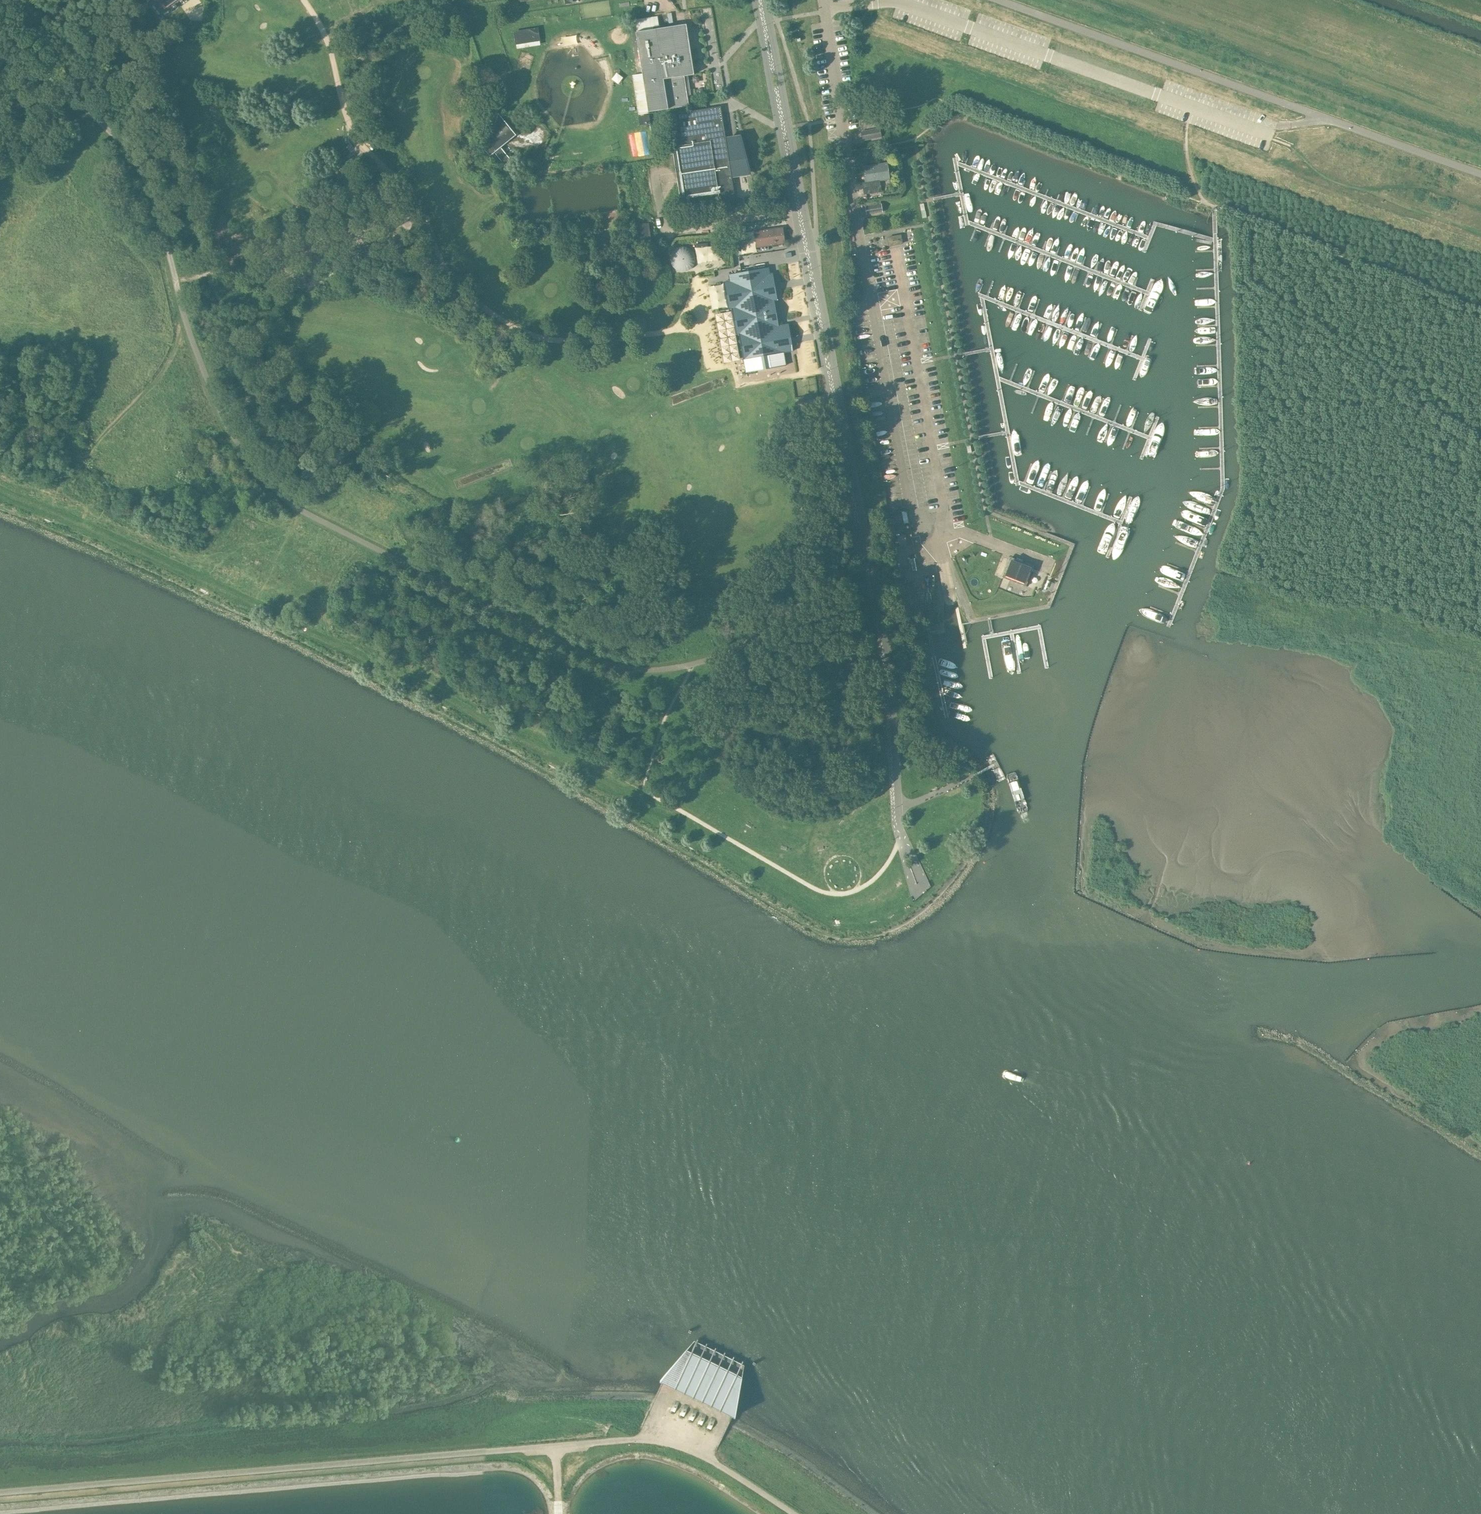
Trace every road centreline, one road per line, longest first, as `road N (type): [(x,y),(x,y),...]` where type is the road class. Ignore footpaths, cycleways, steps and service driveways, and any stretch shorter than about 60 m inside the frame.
road 1 (track): [(1148,0),(1480,119)]

